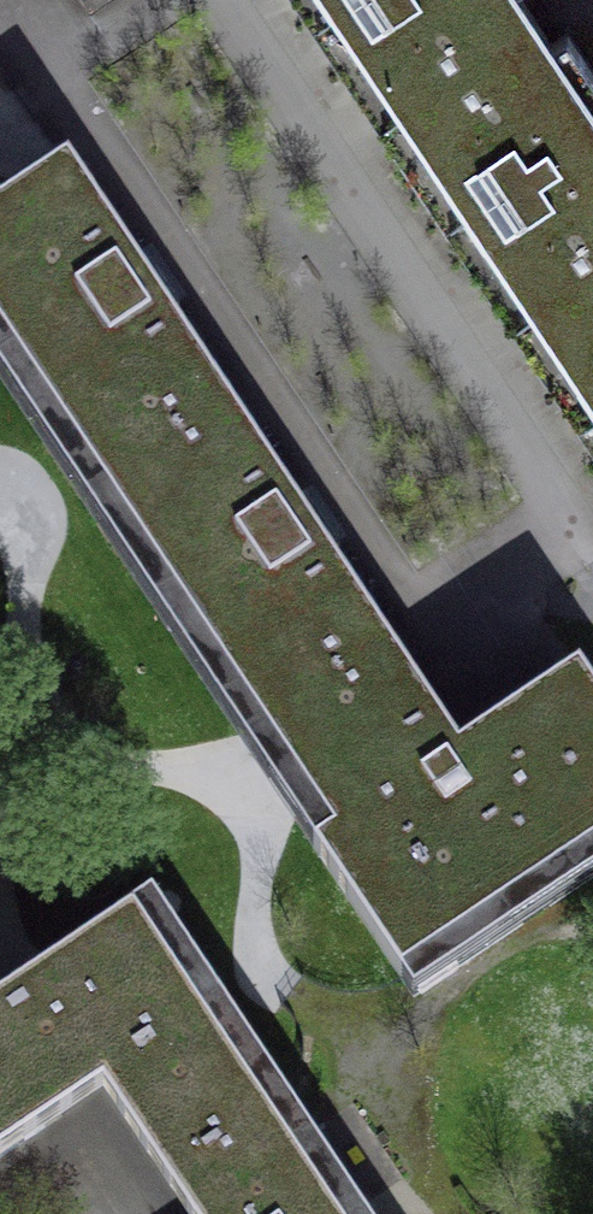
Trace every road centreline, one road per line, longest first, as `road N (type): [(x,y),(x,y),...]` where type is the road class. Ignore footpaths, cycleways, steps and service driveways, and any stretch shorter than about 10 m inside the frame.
road 1 (residential): [(223,0),(559,504)]

